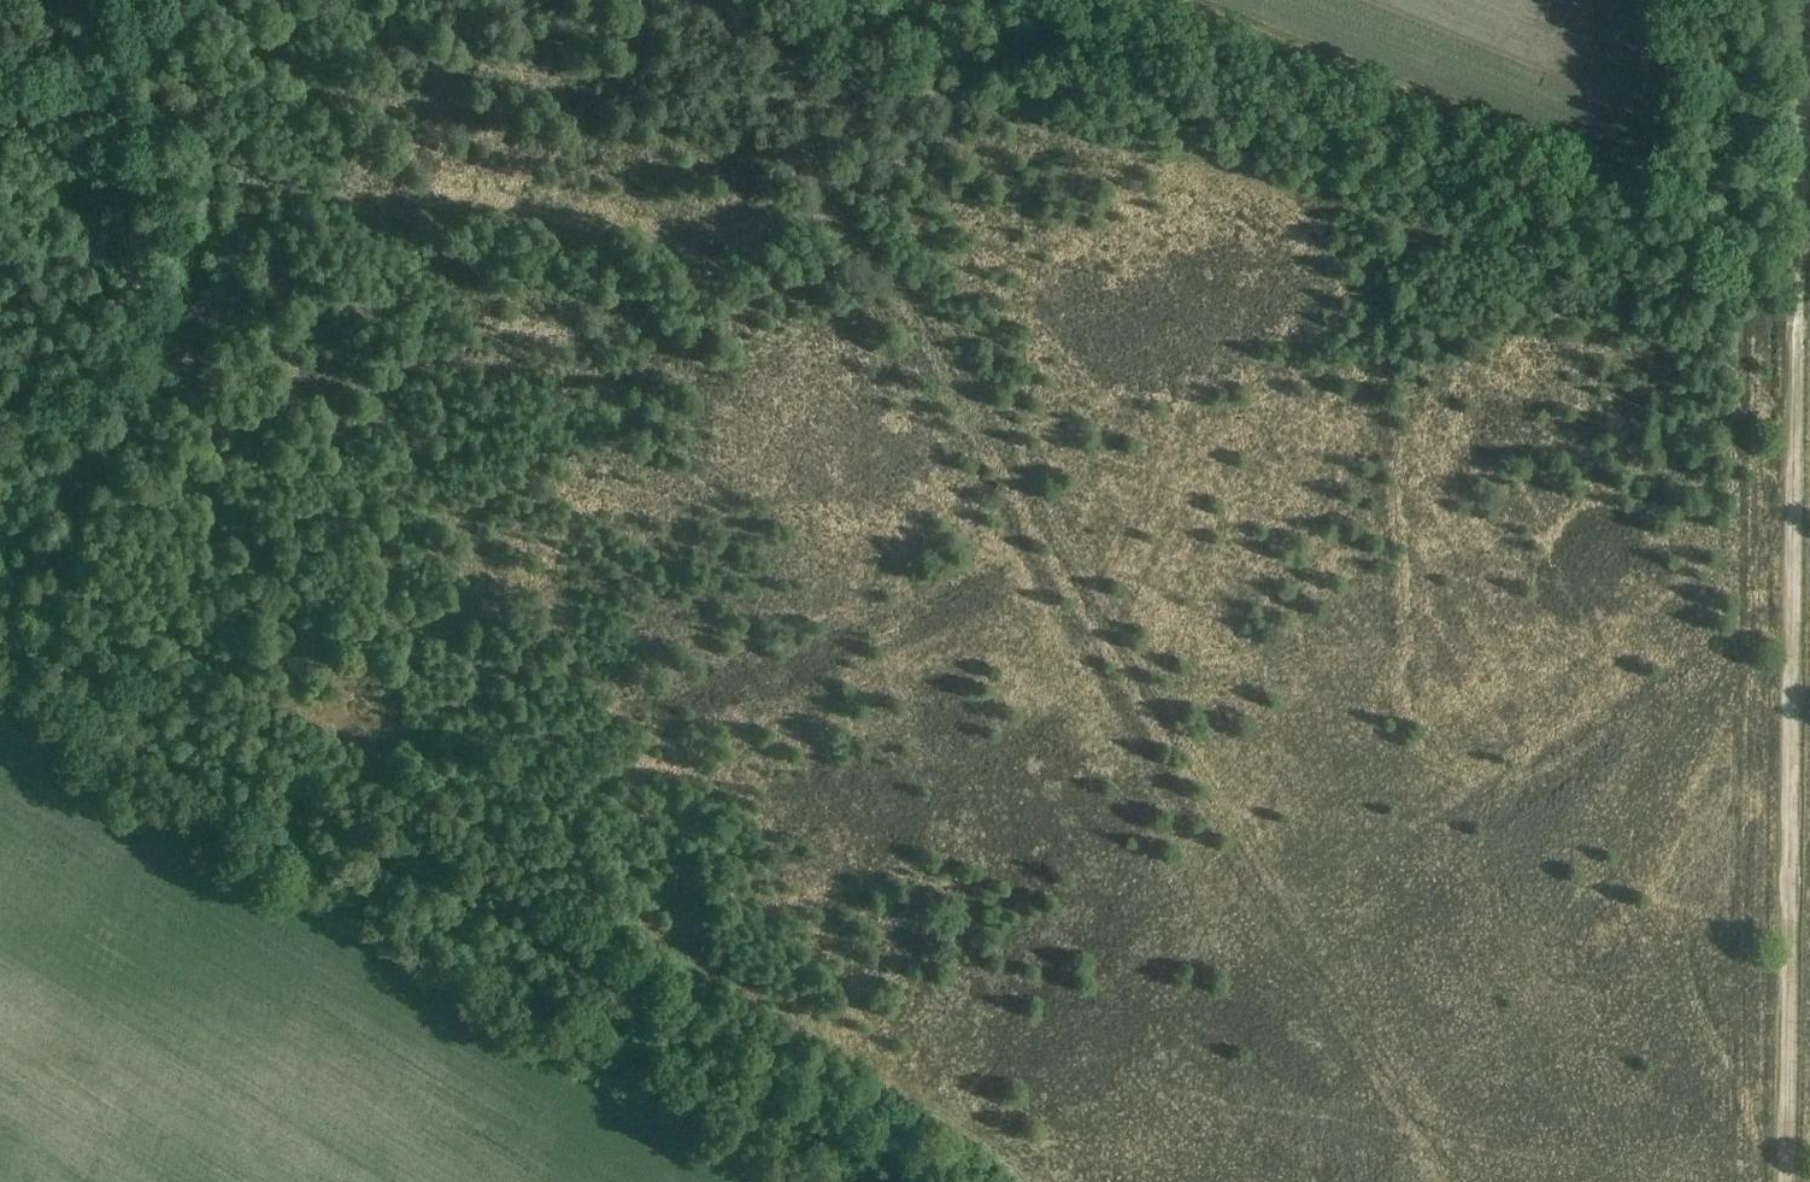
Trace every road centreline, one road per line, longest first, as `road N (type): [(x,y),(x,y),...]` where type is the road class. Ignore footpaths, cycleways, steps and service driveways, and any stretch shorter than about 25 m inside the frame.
road 1 (track): [(1804,0),(1792,1181)]

